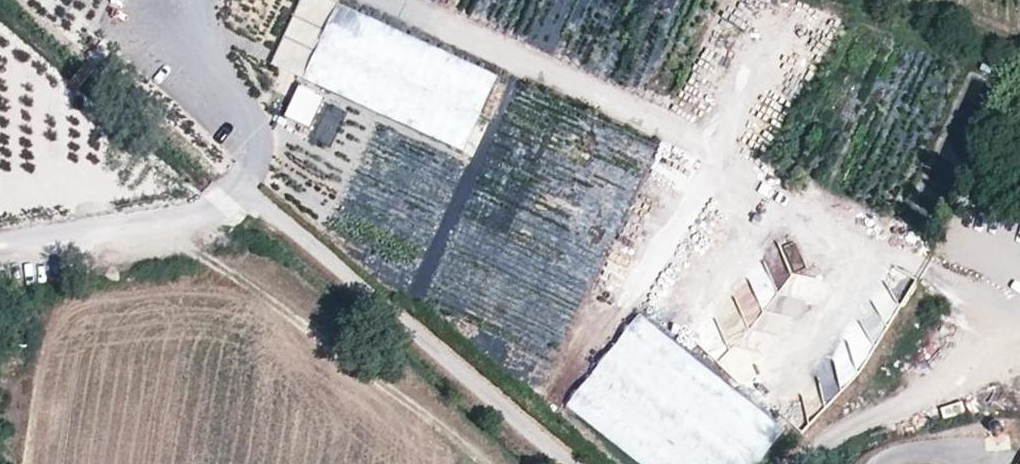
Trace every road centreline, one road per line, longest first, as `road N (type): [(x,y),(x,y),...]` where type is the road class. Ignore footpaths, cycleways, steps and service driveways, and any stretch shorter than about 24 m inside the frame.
road 1 (track): [(388,0),(898,261)]
road 2 (track): [(162,221),(219,268),(296,306),(490,463)]
road 3 (track): [(779,463),(810,440),(907,405),(1019,326)]
road 4 (unclassified): [(0,244),(162,221),(236,190)]
road 5 (track): [(172,0),(201,59),(245,107),(257,151),(242,184)]
road 6 (track): [(706,156),(608,331)]

